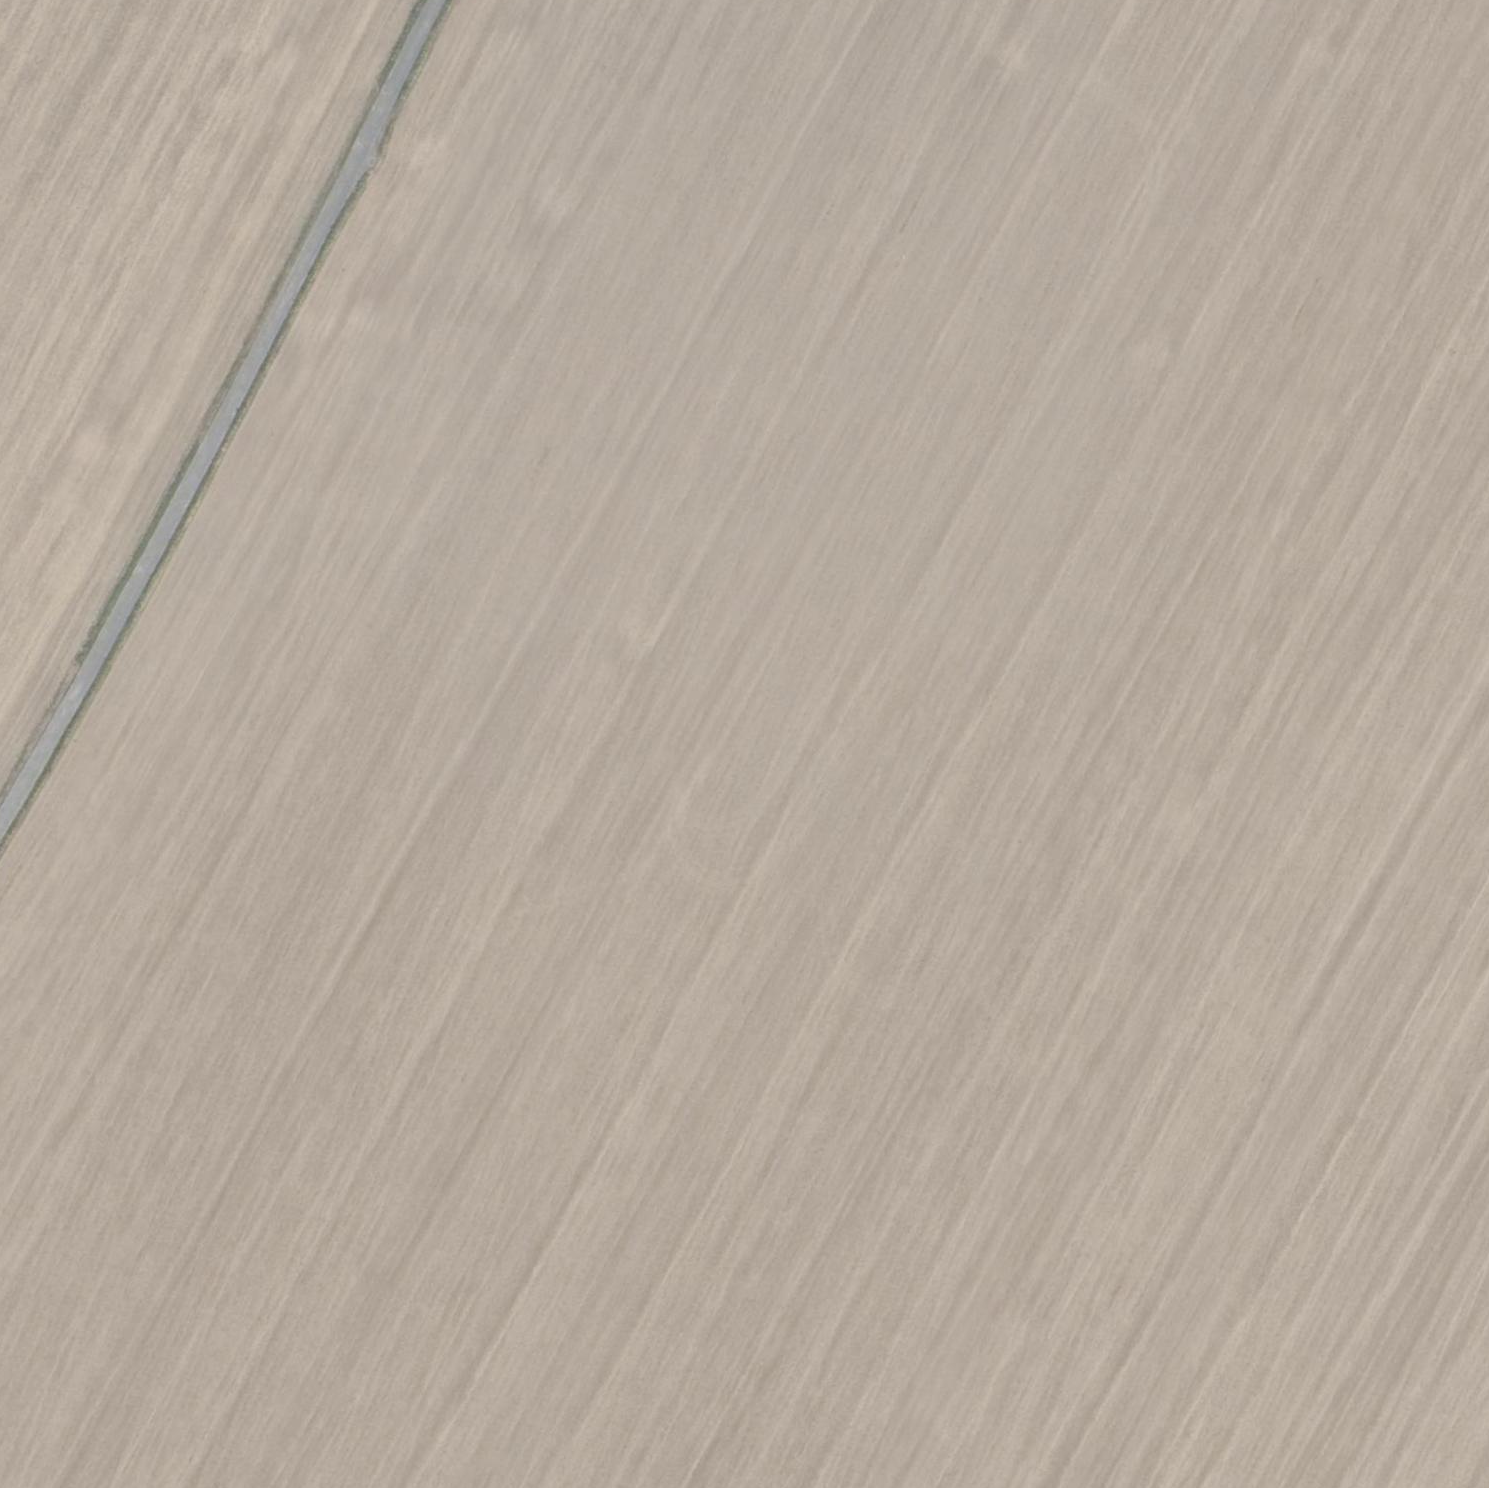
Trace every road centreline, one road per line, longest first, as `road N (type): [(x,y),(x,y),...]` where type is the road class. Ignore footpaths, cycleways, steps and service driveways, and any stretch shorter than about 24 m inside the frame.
road 1 (track): [(442,0),(0,818)]

